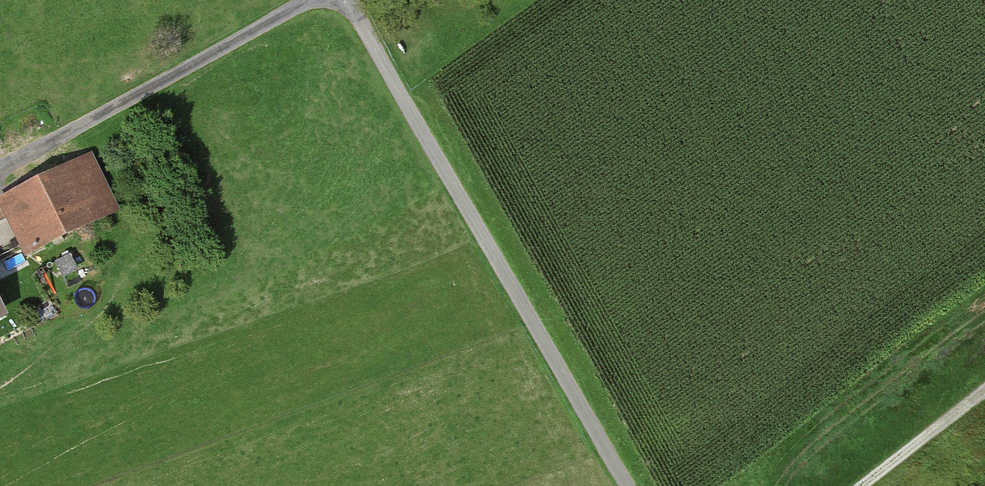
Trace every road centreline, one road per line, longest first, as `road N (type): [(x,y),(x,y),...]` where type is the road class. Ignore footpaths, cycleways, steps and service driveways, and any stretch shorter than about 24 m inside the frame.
road 1 (track): [(343,0),(626,485)]
road 2 (track): [(312,0),(0,172)]
road 3 (track): [(863,485),(984,392)]

